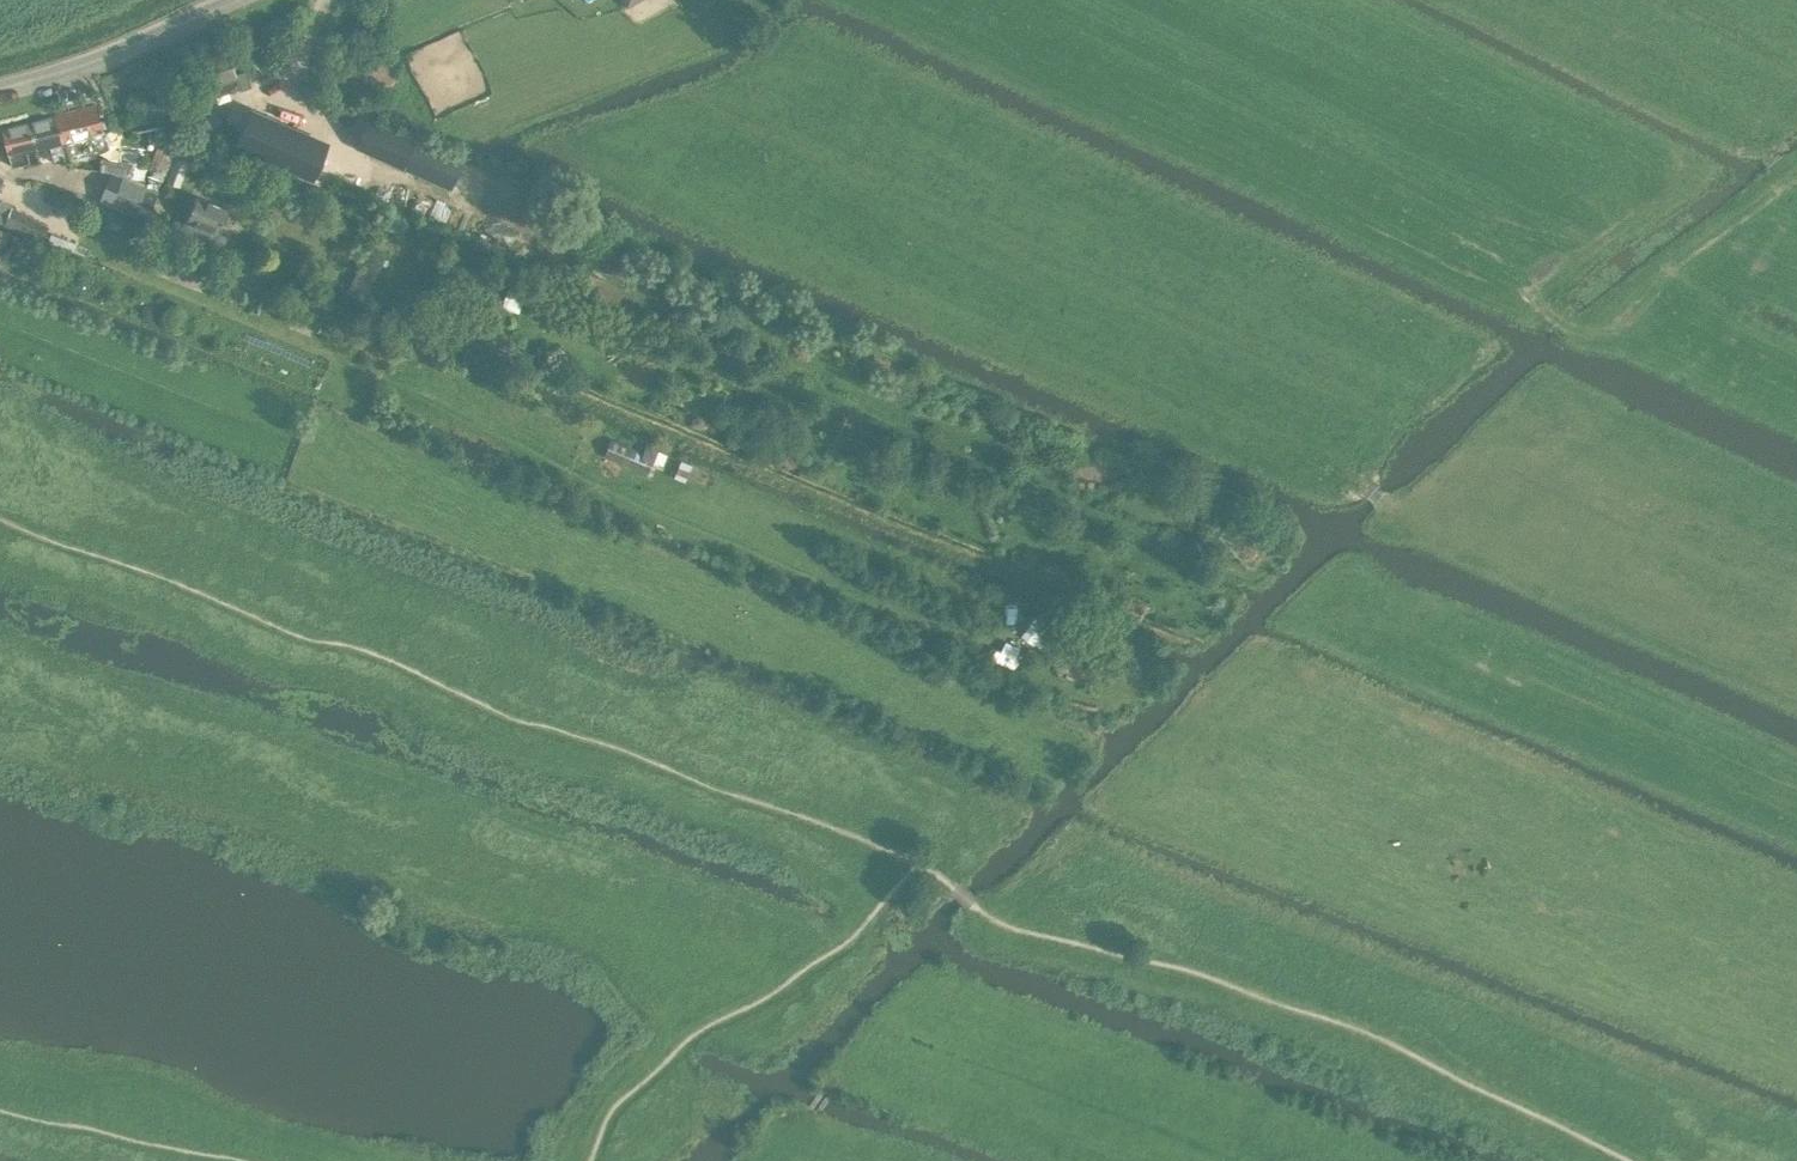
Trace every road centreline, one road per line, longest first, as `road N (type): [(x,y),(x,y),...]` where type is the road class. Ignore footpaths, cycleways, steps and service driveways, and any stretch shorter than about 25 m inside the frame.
road 1 (unclassified): [(0,88),(94,59),(228,0)]

